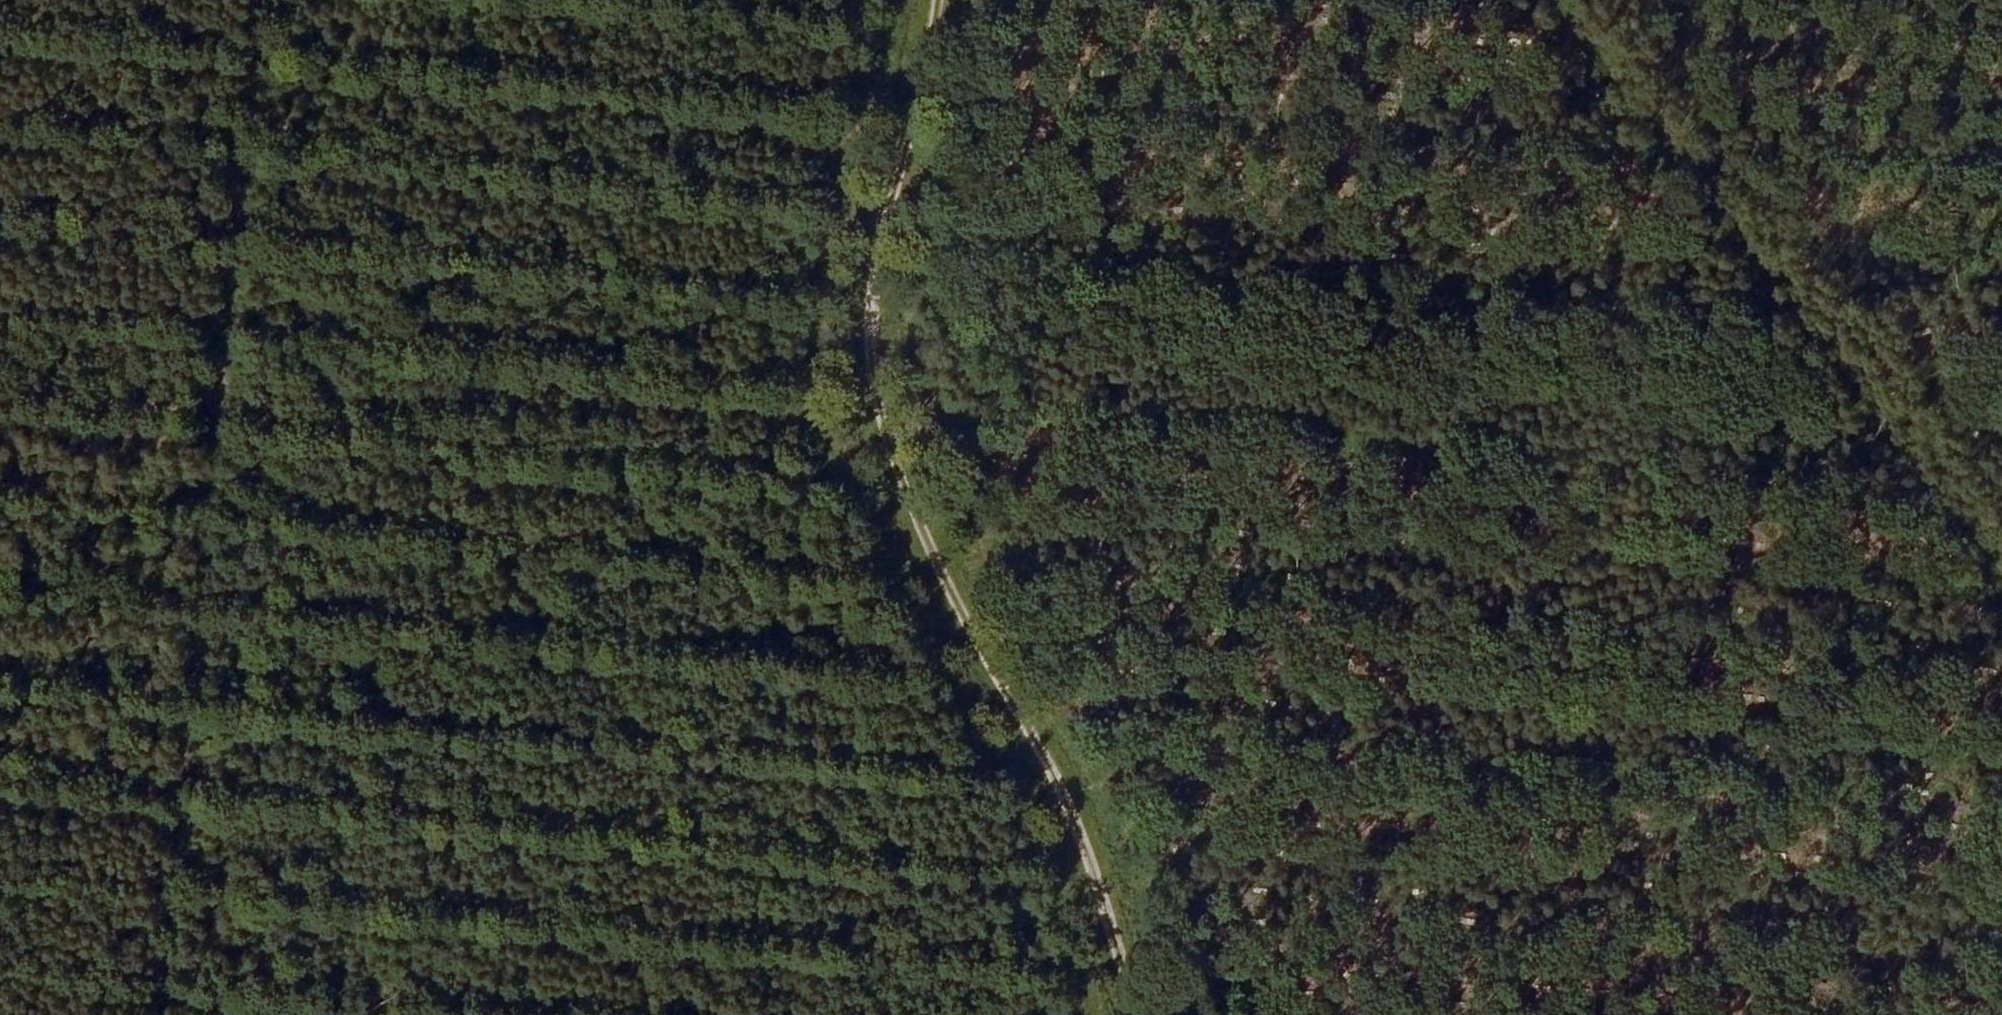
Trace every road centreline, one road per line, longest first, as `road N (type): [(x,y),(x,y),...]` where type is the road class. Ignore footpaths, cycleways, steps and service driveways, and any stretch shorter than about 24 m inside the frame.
road 1 (track): [(1148,1014),(1069,792),(946,560),(897,439),(884,297),(953,0)]
road 2 (track): [(2001,559),(1808,311),(1718,216),(1717,133),(1643,0)]

